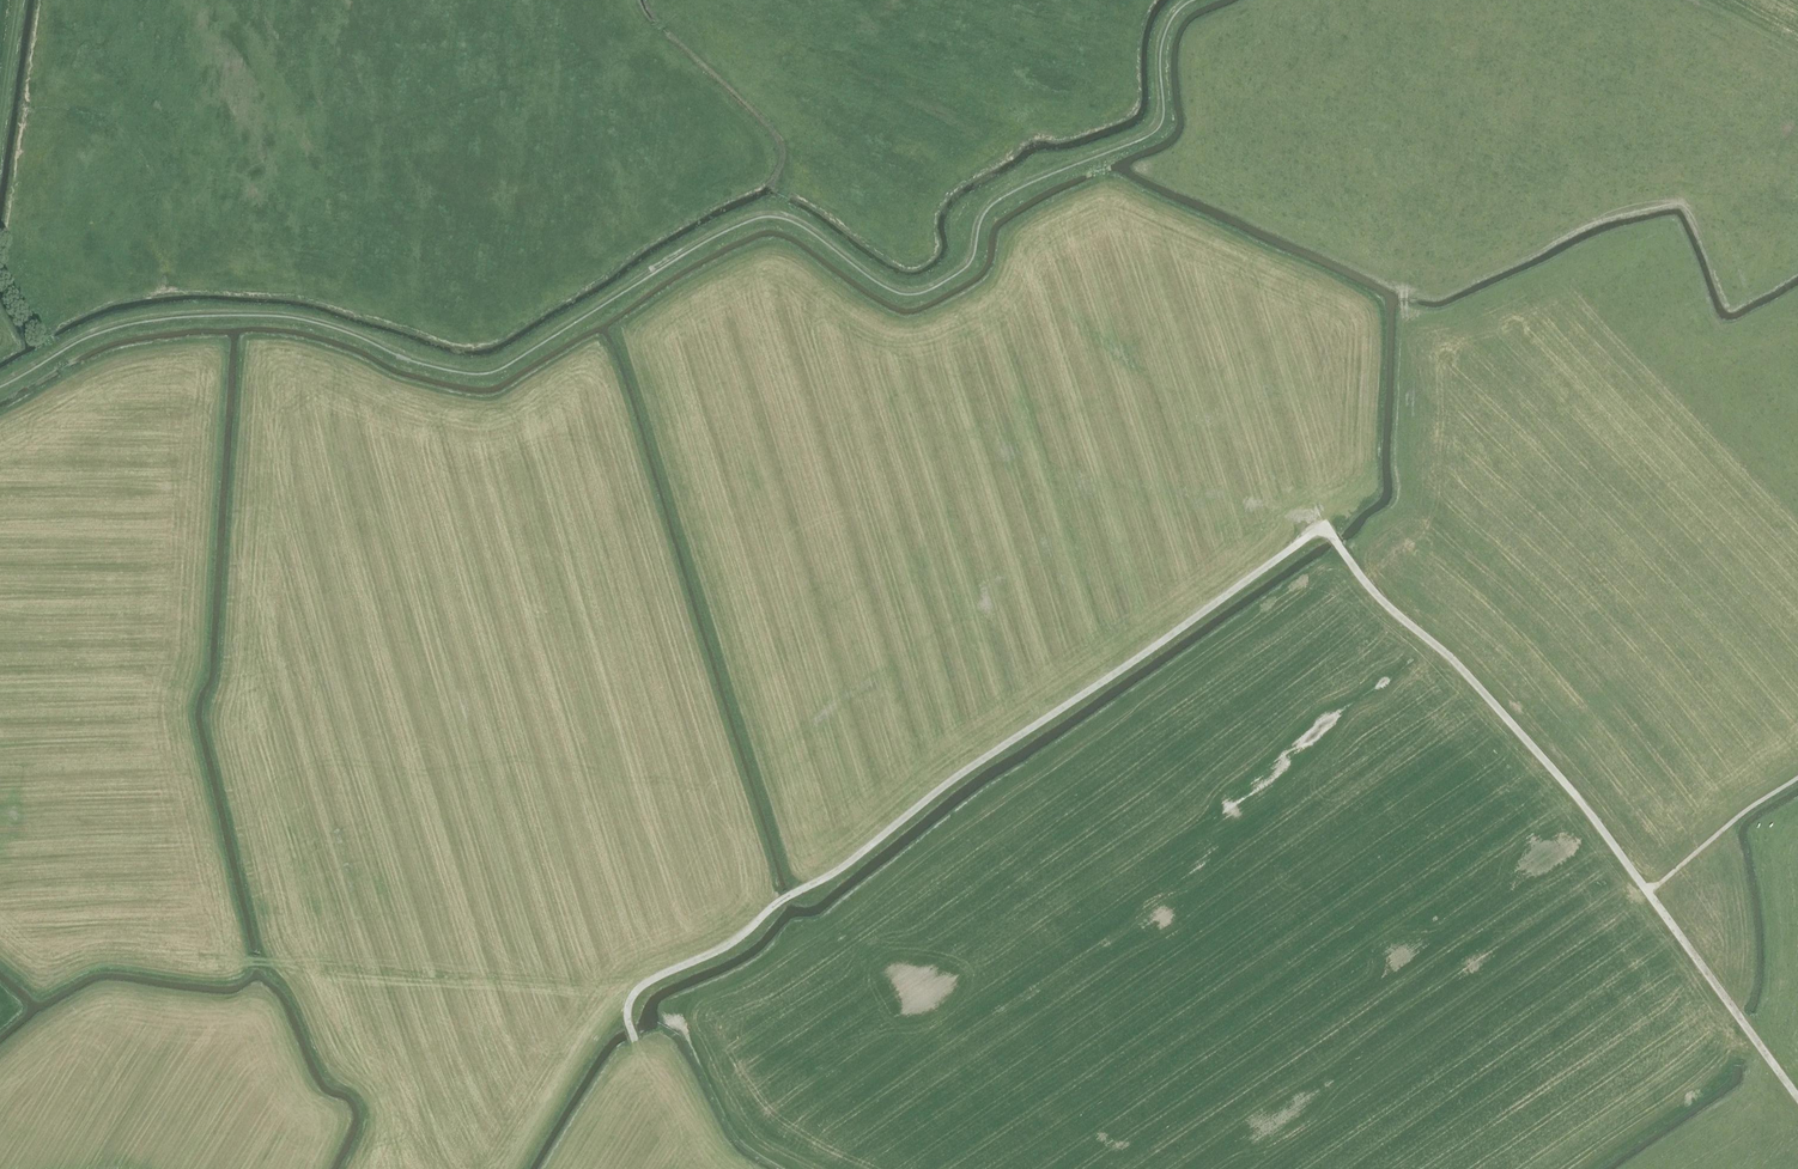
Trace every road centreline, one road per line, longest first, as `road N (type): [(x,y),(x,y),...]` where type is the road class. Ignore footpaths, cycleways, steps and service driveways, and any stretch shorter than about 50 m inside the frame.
road 1 (unclassified): [(643,1058),(628,1026),(630,1007),(648,985),(730,950),(789,898),(830,882),(901,824),(1316,536),(1334,539),(1393,615),(1498,708),(1651,897)]
road 2 (unclassified): [(1797,1097),(1651,897)]
road 3 (unclassified): [(1651,897),(1797,783)]

